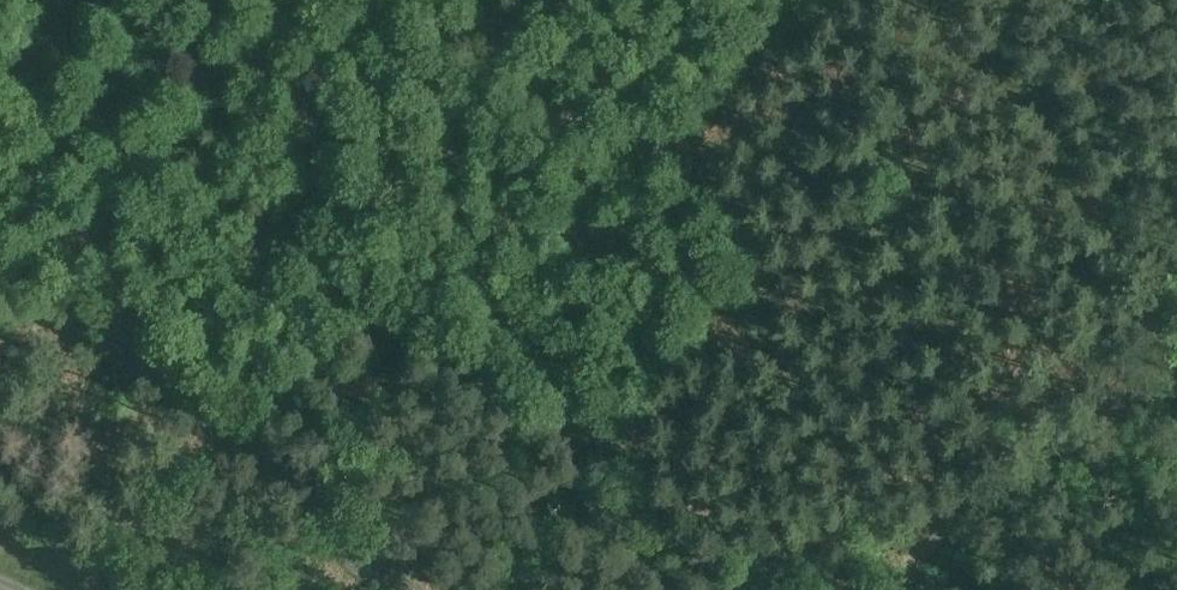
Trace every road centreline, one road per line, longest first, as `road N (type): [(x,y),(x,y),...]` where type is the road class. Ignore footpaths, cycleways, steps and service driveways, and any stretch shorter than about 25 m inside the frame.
road 1 (track): [(921,589),(574,0)]
road 2 (unclassified): [(388,589),(197,402),(0,277)]
road 3 (track): [(1176,318),(1161,285),(1082,201),(1060,144),(1028,0)]

